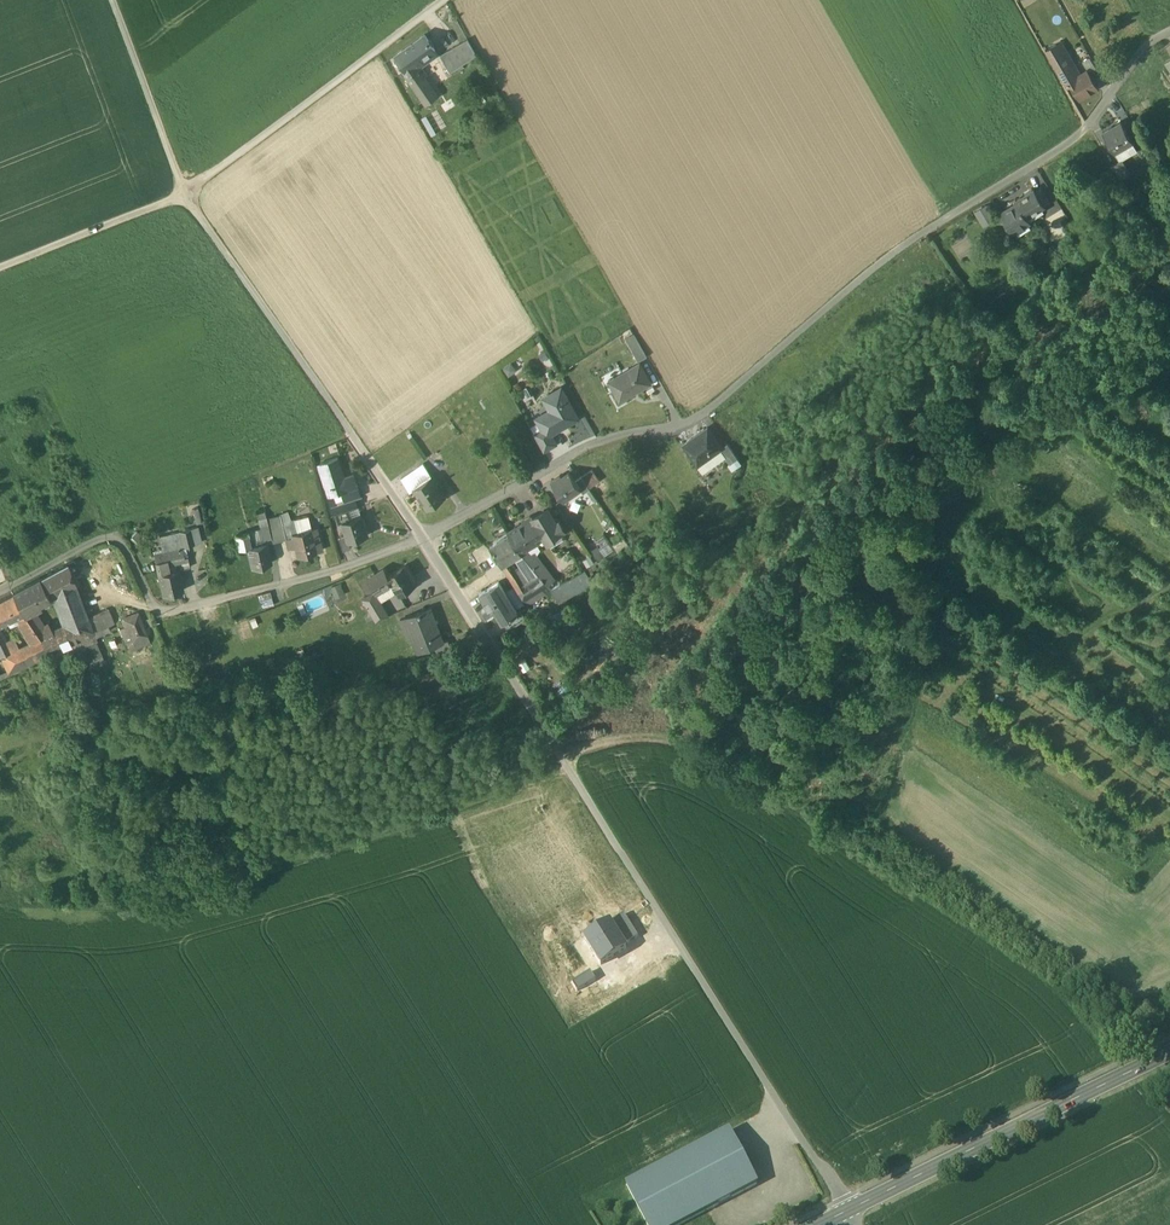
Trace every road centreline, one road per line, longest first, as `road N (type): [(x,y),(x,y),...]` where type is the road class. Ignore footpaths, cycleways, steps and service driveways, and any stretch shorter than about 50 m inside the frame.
road 1 (residential): [(1169,31),(1151,42),(1091,125),(914,239),(714,410),(581,449),(421,539)]
road 2 (track): [(562,760),(653,744),(688,748),(733,772),(846,836),(1069,995),(1134,1071)]
road 3 (unclassified): [(850,1211),(530,707)]
road 4 (residential): [(421,539),(167,610),(158,607),(126,541),(106,535),(0,592)]
road 5 (secondary): [(1169,1053),(850,1211)]
road 6 (track): [(570,772),(261,884)]
road 7 (track): [(185,193),(112,0)]
road 8 (residential): [(530,707),(421,539)]
road 9 (track): [(185,193),(0,267)]
road 10 (residential): [(421,539),(356,429)]

